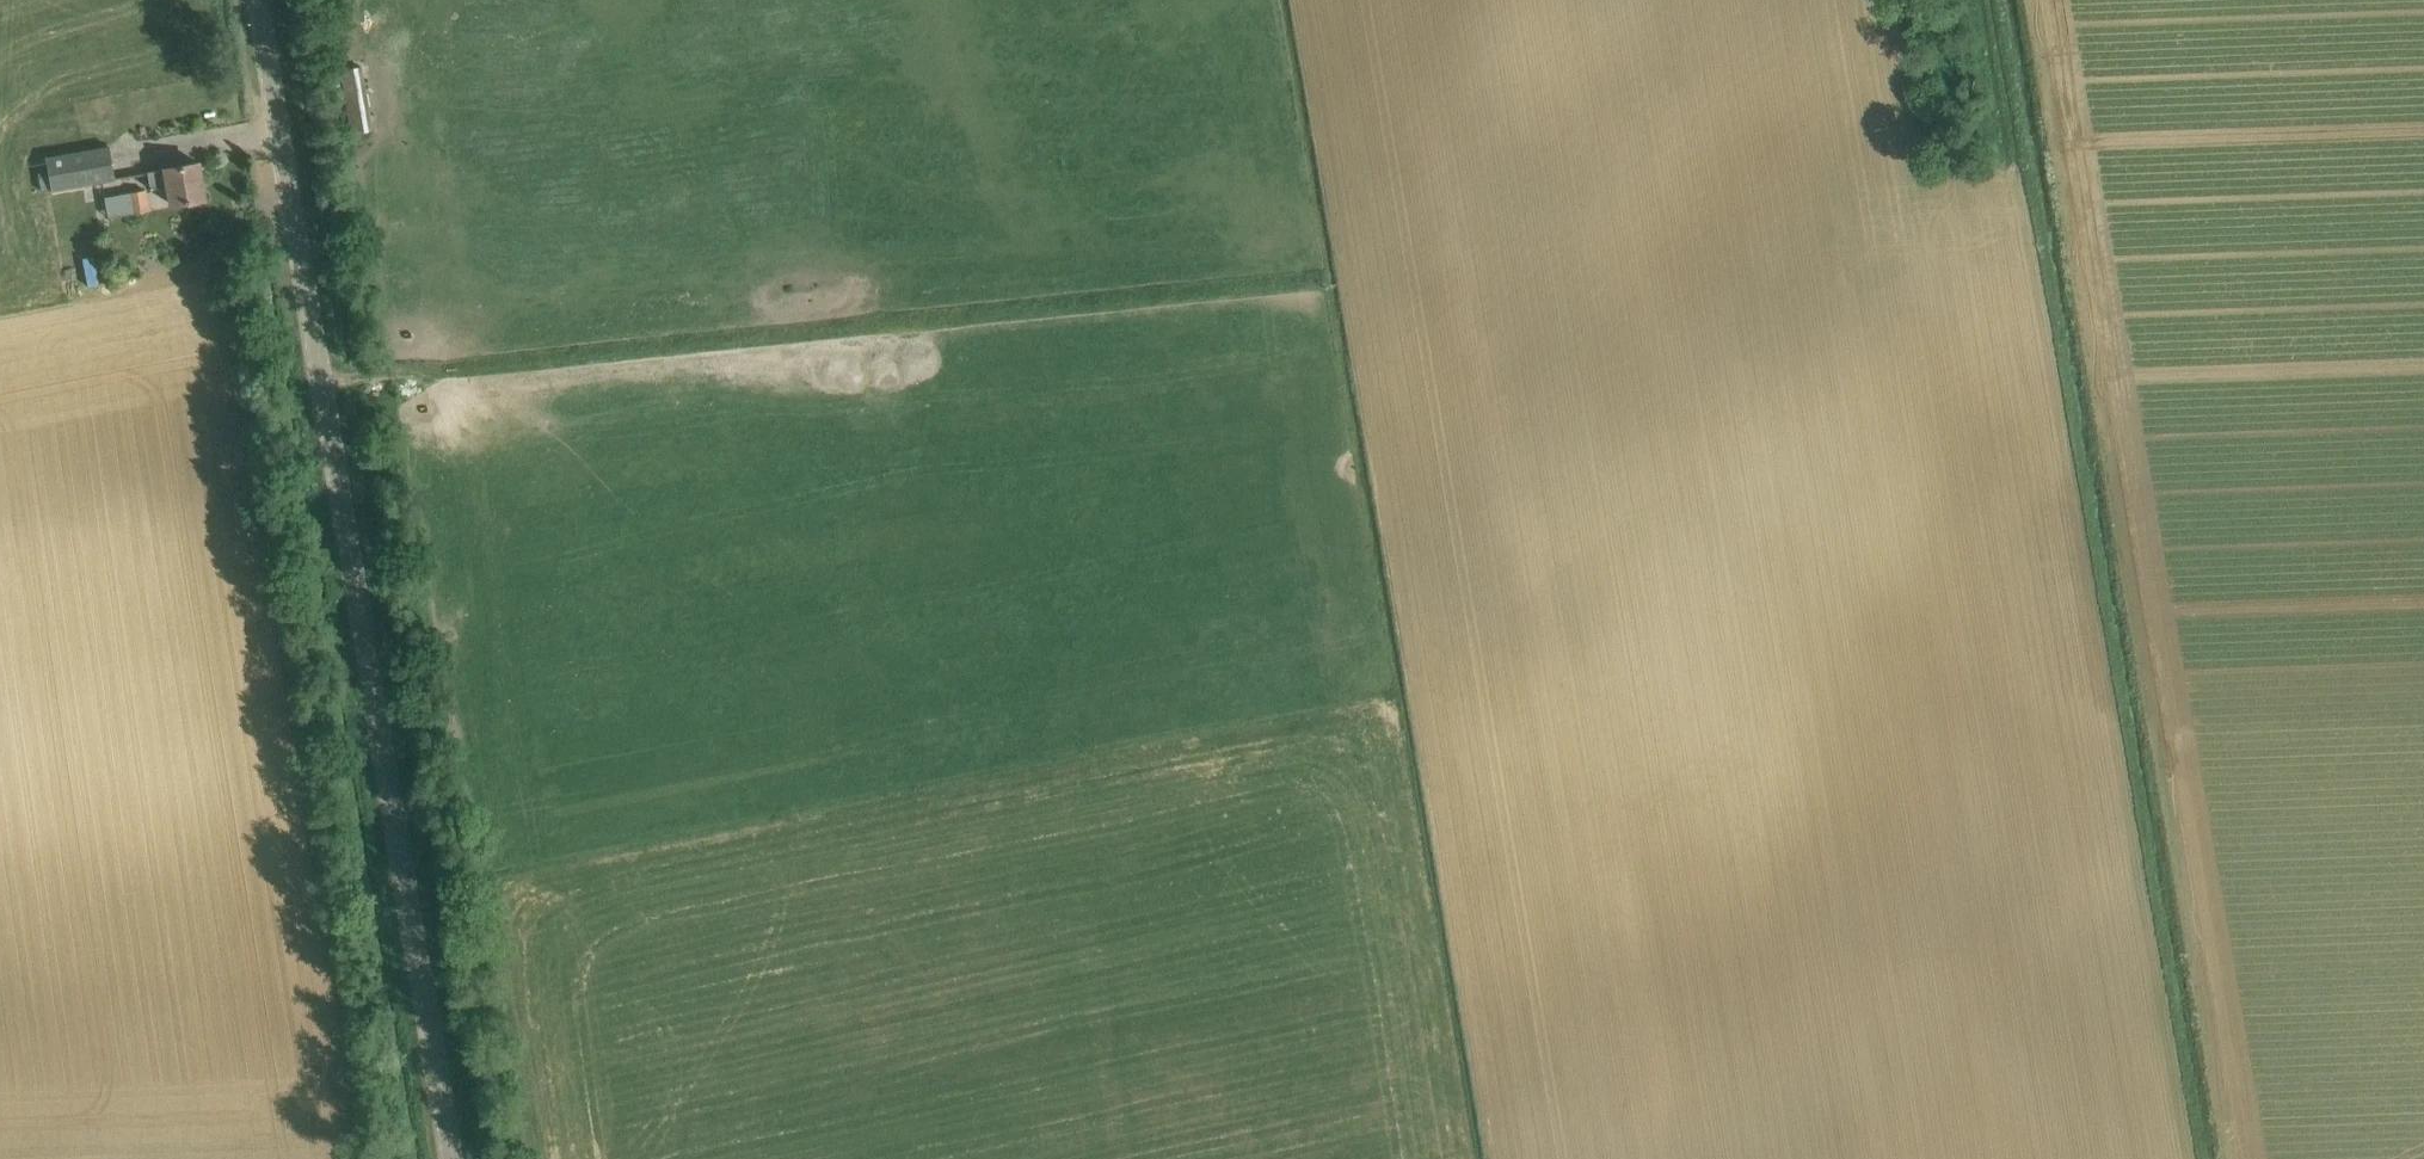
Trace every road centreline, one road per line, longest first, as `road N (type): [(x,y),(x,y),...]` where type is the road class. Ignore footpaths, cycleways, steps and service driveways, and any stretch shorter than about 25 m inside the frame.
road 1 (tertiary): [(451,1158),(257,0)]

